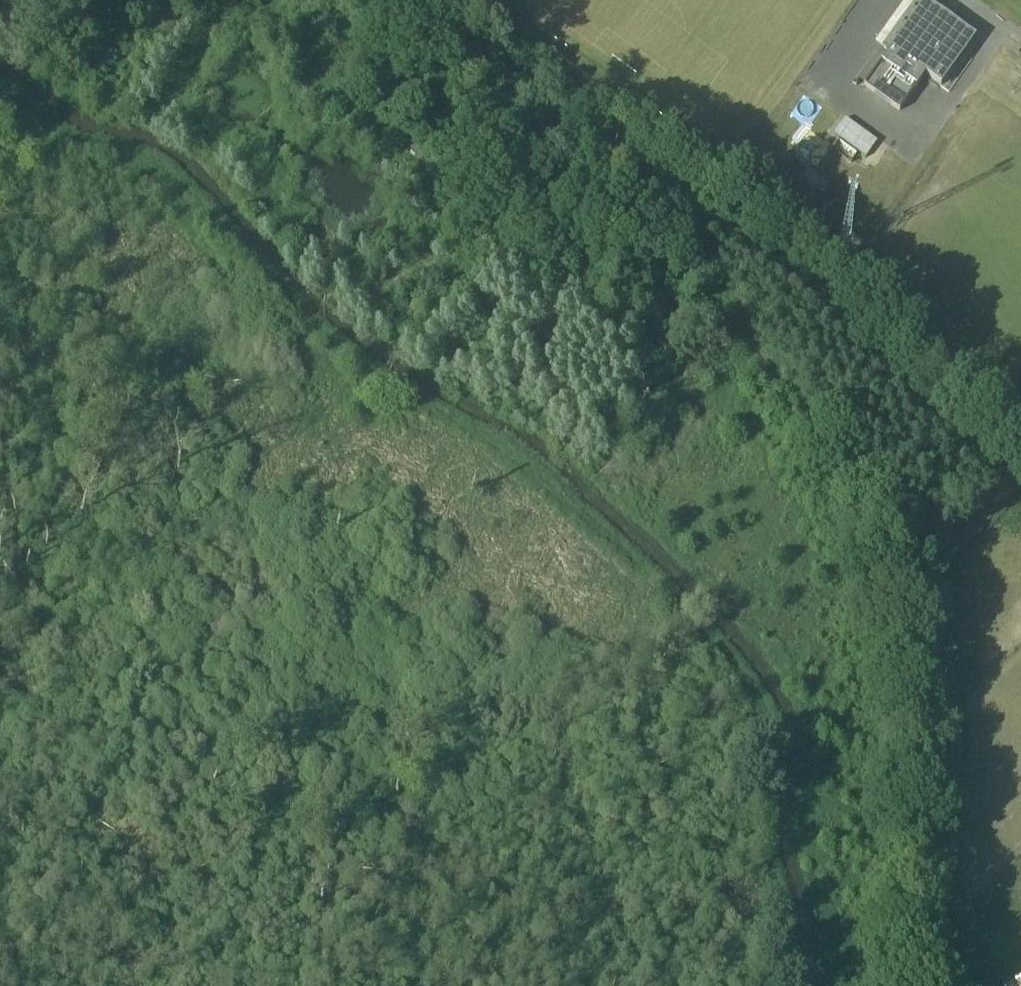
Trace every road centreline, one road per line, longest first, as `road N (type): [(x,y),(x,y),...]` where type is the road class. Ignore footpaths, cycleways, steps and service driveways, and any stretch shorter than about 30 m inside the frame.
road 1 (track): [(659,181),(1020,462)]
road 2 (track): [(414,0),(659,181)]
road 3 (track): [(659,181),(628,227),(717,327)]

